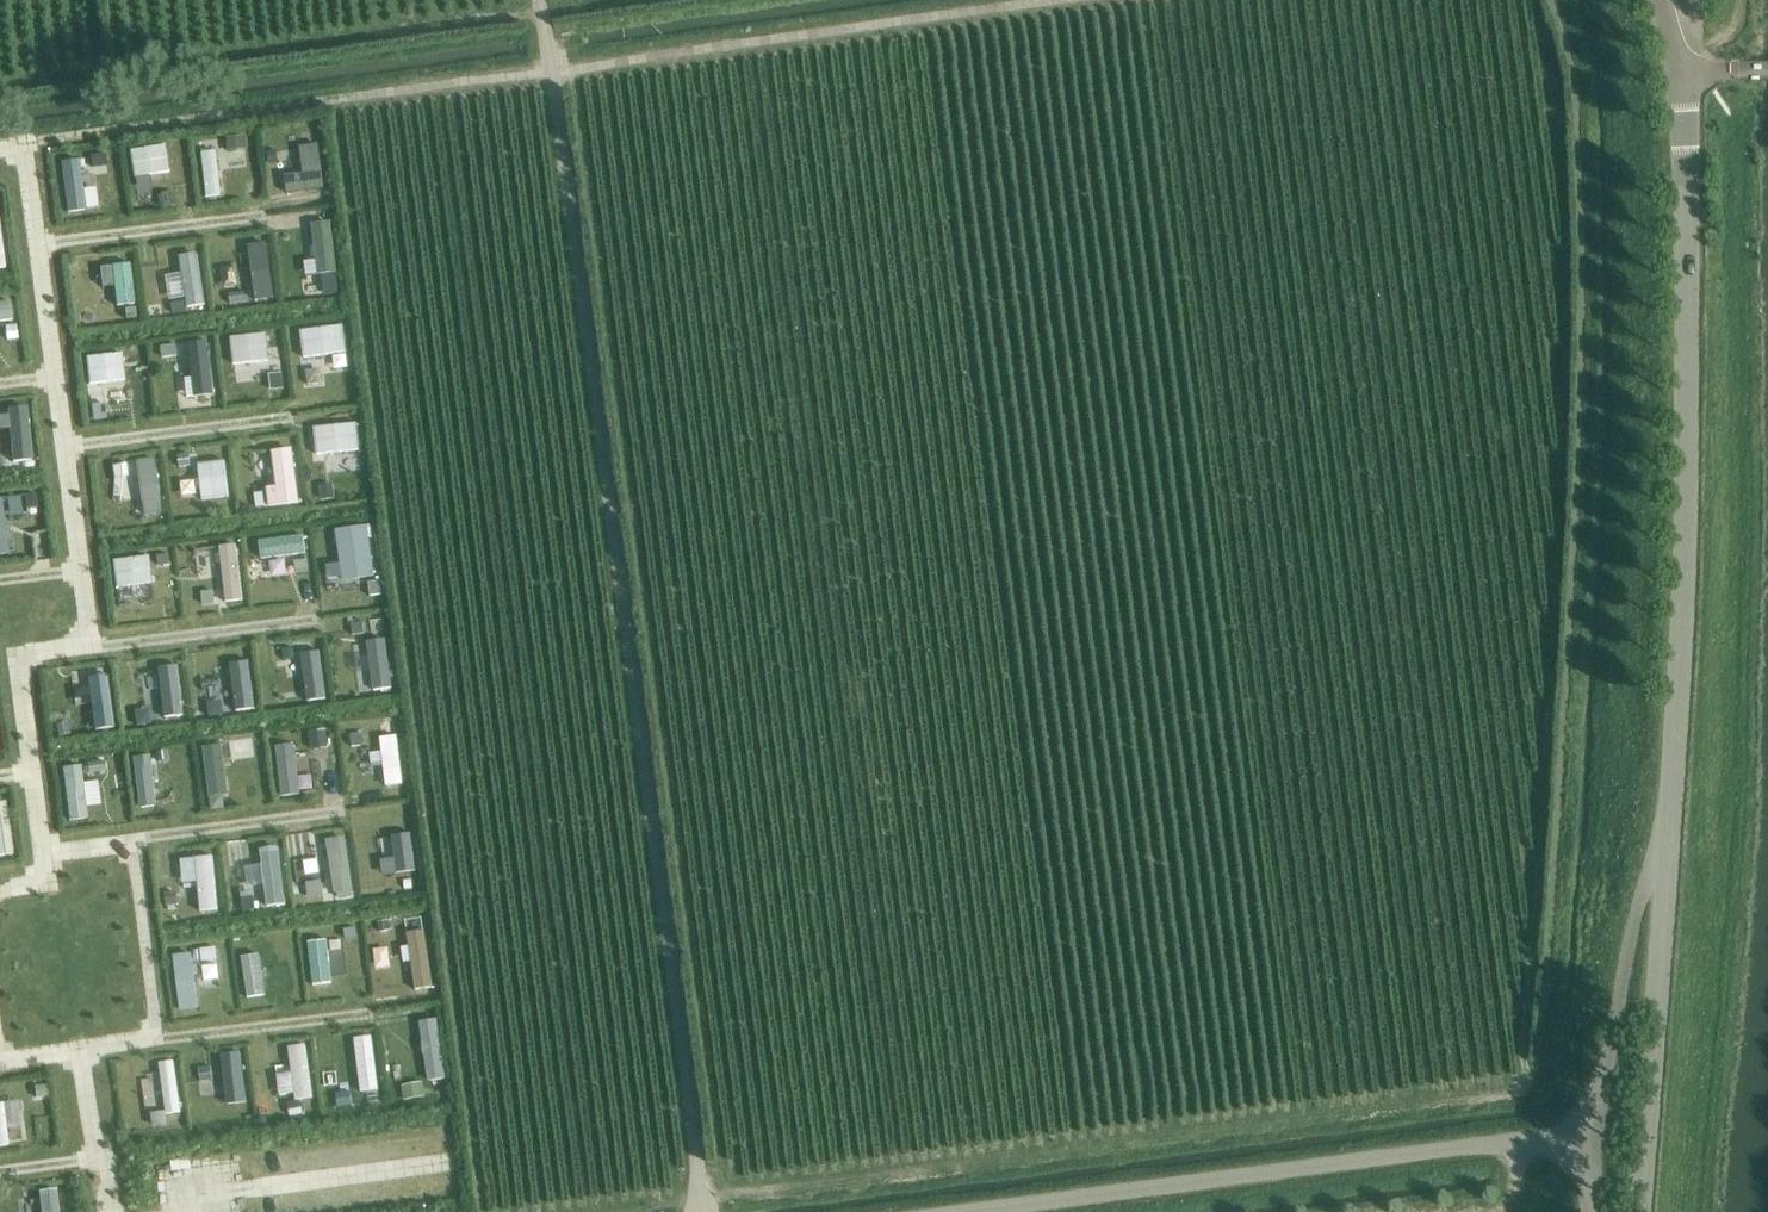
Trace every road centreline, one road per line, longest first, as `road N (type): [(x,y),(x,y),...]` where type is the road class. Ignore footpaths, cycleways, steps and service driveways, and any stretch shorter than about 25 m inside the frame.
road 1 (unclassified): [(1672,808),(1686,539),(1687,212),(1680,71),(1662,0)]
road 2 (unclassified): [(971,1211),(1493,1144),(1592,1140)]
road 3 (unclassified): [(1641,1211),(1672,808)]
road 4 (unclassified): [(1592,1140),(1643,898),(1672,808)]

